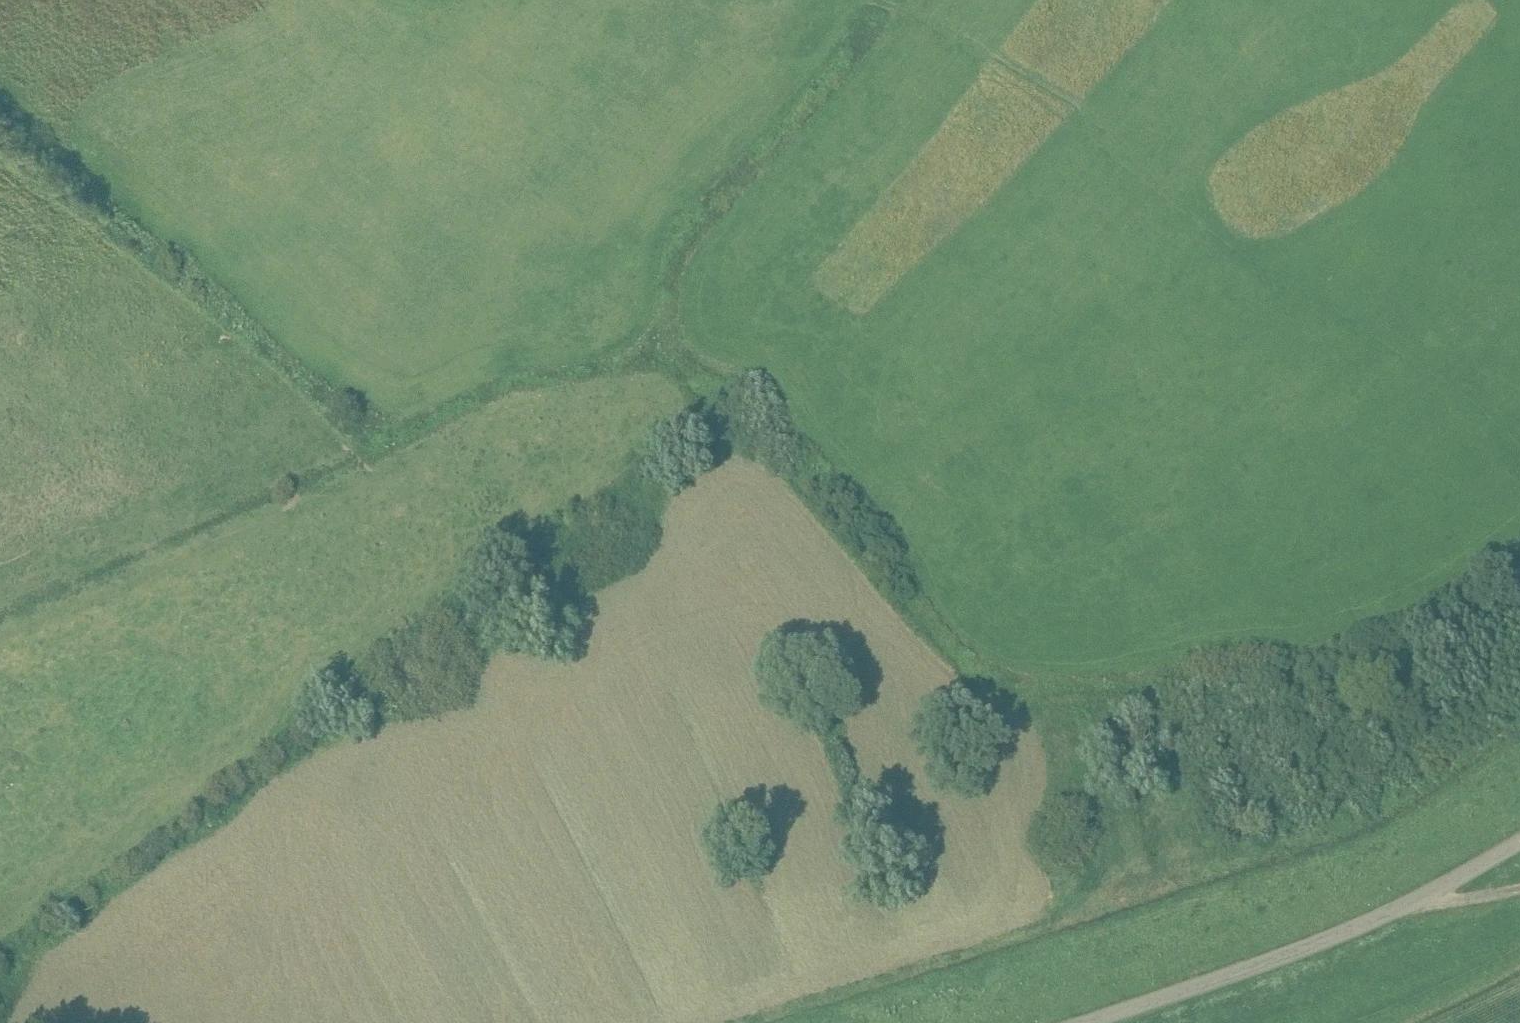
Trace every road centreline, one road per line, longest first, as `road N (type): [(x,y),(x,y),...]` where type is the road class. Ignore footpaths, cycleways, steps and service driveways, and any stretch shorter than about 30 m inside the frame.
road 1 (unclassified): [(1083,1022),(1252,968),(1418,899),(1519,843)]

